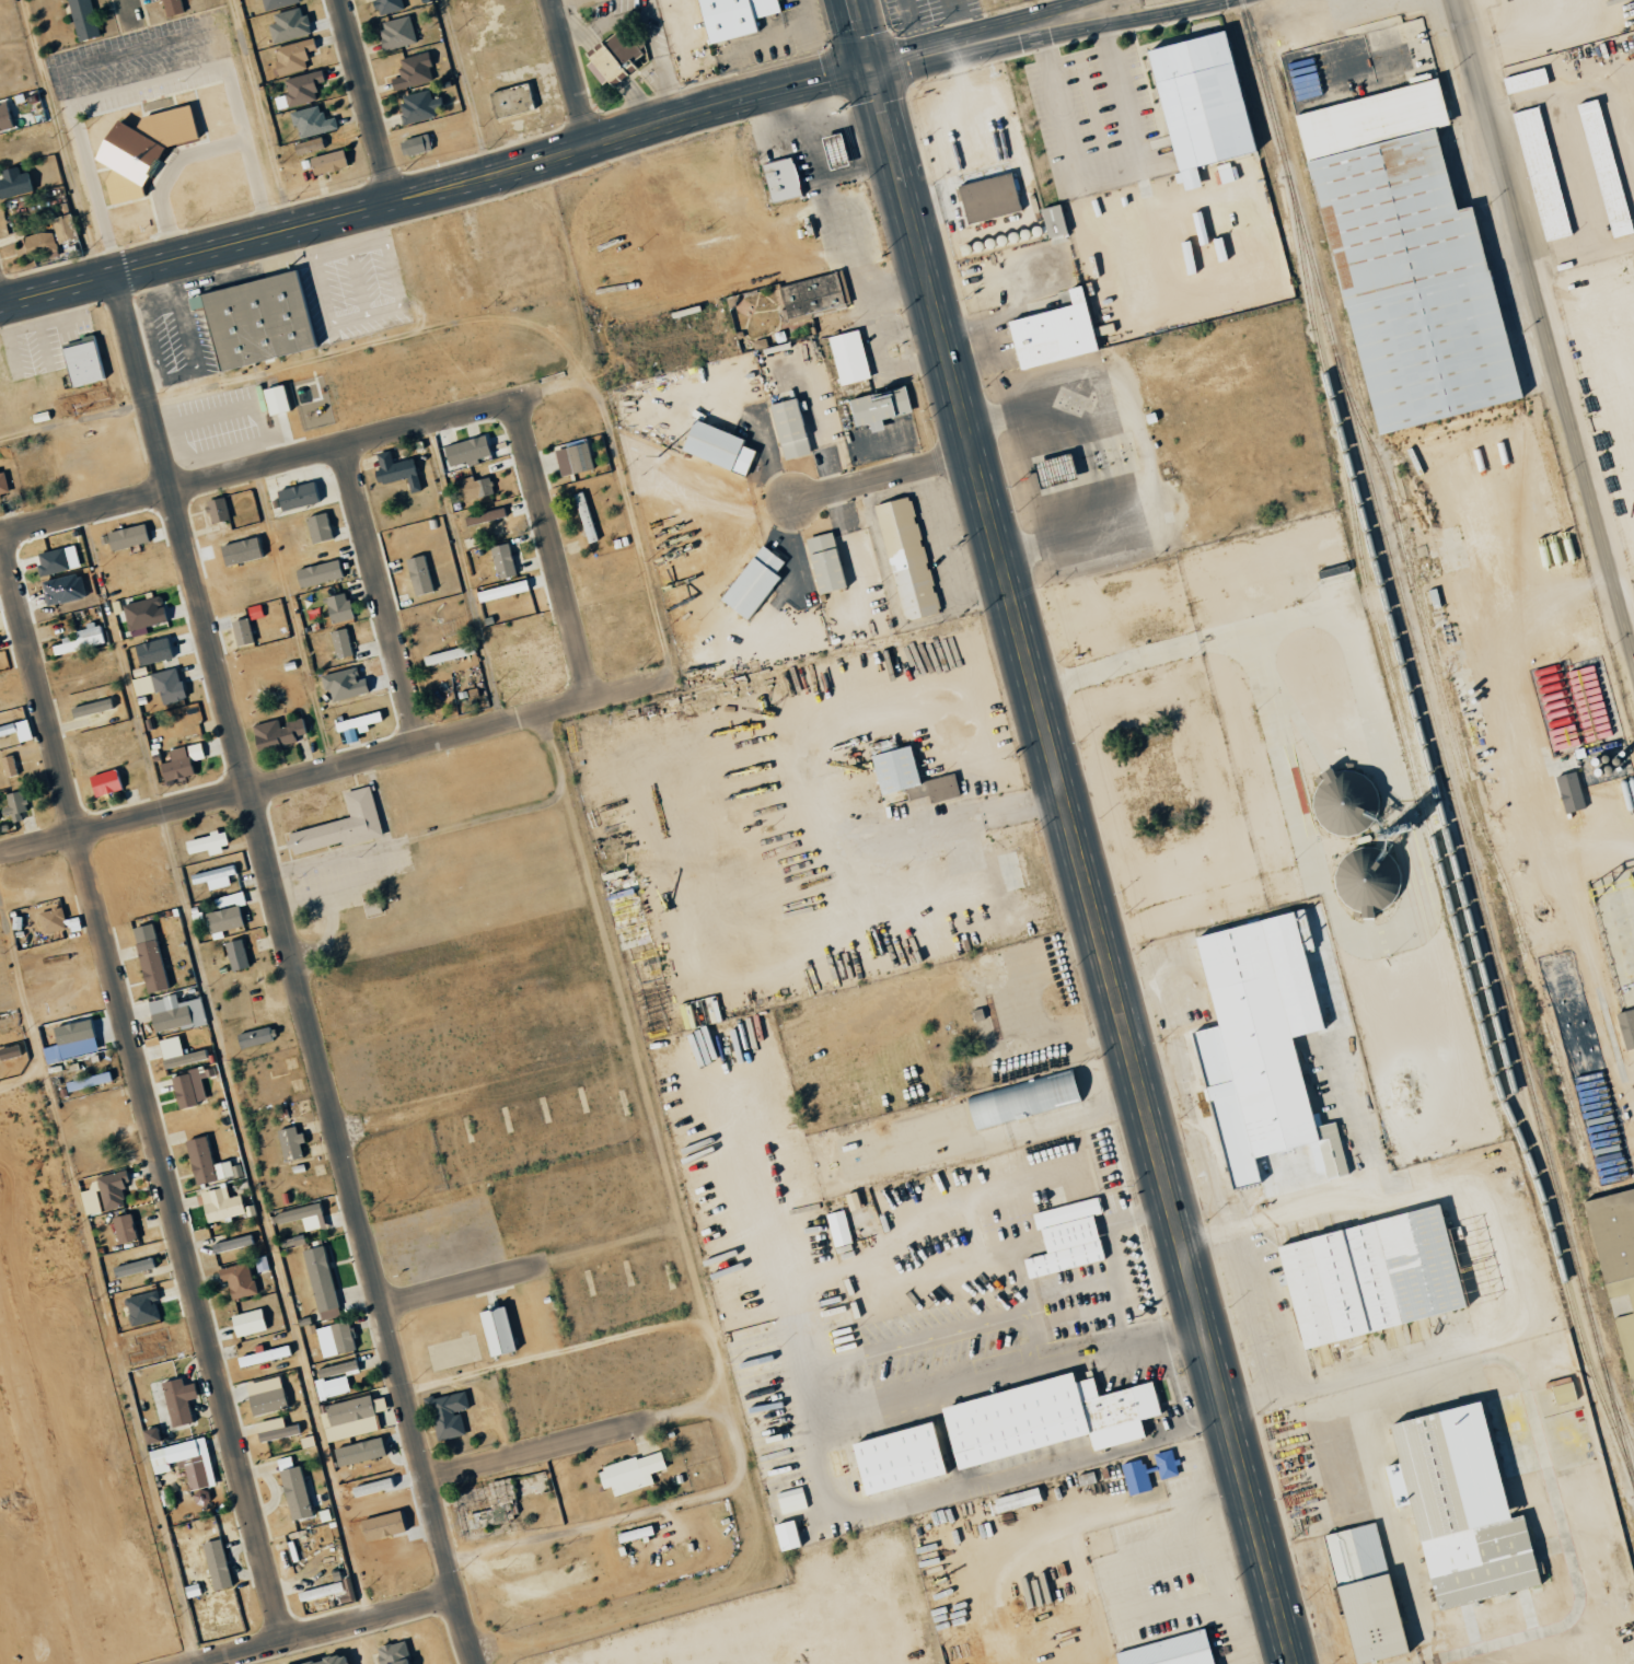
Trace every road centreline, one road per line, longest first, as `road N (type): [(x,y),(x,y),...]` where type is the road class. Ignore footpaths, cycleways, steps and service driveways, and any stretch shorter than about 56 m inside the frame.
road 1 (primary): [(869,68),(1291,1663)]
road 2 (residential): [(118,271),(456,1595),(481,1663)]
road 3 (residential): [(1,536),(289,1638)]
road 4 (secondary): [(0,302),(869,68)]
road 5 (residential): [(486,729),(582,1062),(682,1230),(772,1559)]
road 6 (residential): [(0,856),(681,677)]
road 7 (tertiary): [(1454,0),(1633,648)]
road 8 (residential): [(0,536),(581,383)]
road 9 (residential): [(473,1641),(772,1559)]
road 10 (residential): [(519,400),(595,700)]
road 11 (residential): [(345,446),(422,745)]
road 12 (residential): [(385,1307),(682,1230)]
road 13 (residential): [(430,1480),(727,1404)]
road 14 (residential): [(189,1663),(456,1595)]
road 15 (residential): [(343,1141),(582,1062)]
road 16 (residential): [(291,941),(526,862)]
road 17 (tertiary): [(1010,31),(1040,36),(1226,0)]
road 18 (residential): [(338,0),(392,201)]
road 19 (residential): [(971,454),(819,497)]
road 20 (residential): [(550,0),(587,147)]
road 21 (tertiary): [(869,68),(1010,31)]

